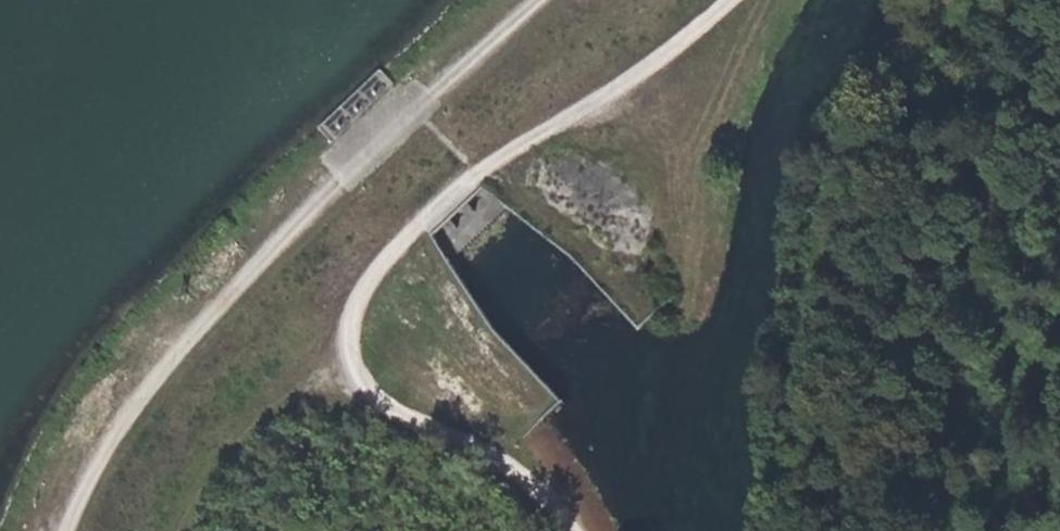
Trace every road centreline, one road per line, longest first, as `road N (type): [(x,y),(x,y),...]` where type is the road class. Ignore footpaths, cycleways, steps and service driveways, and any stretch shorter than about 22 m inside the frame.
road 1 (track): [(579,530),(524,476),(362,396),(346,349),(348,319),(360,290),(416,222),(721,0)]
road 2 (track): [(69,530),(92,472),(236,284),(551,0)]
road 3 (track): [(1033,0),(951,71),(902,144),(849,302),(825,460),(825,530)]

